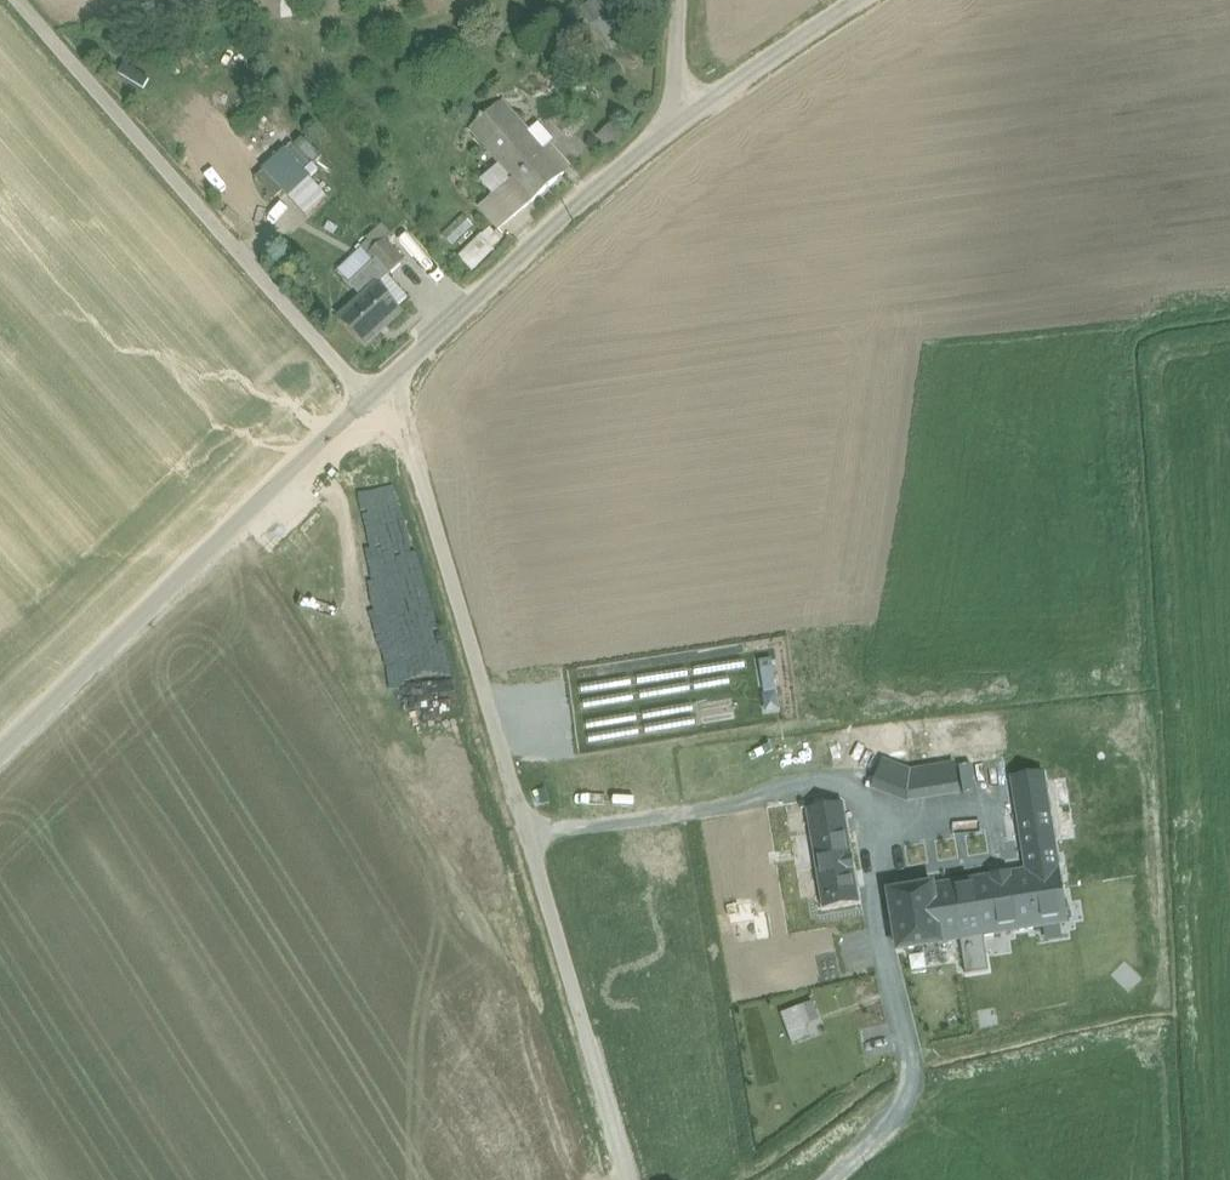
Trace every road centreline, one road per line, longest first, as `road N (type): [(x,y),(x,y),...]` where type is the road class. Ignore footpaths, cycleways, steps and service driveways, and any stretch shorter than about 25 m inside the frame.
road 1 (unclassified): [(629,1179),(403,421),(370,394)]
road 2 (track): [(829,1179),(908,1088),(859,795),(530,831)]
road 3 (unclassified): [(370,394),(18,0)]
road 4 (unclassified): [(0,763),(370,394)]
road 5 (unclassified): [(370,394),(676,118)]
road 6 (unclassified): [(676,118),(859,0)]

